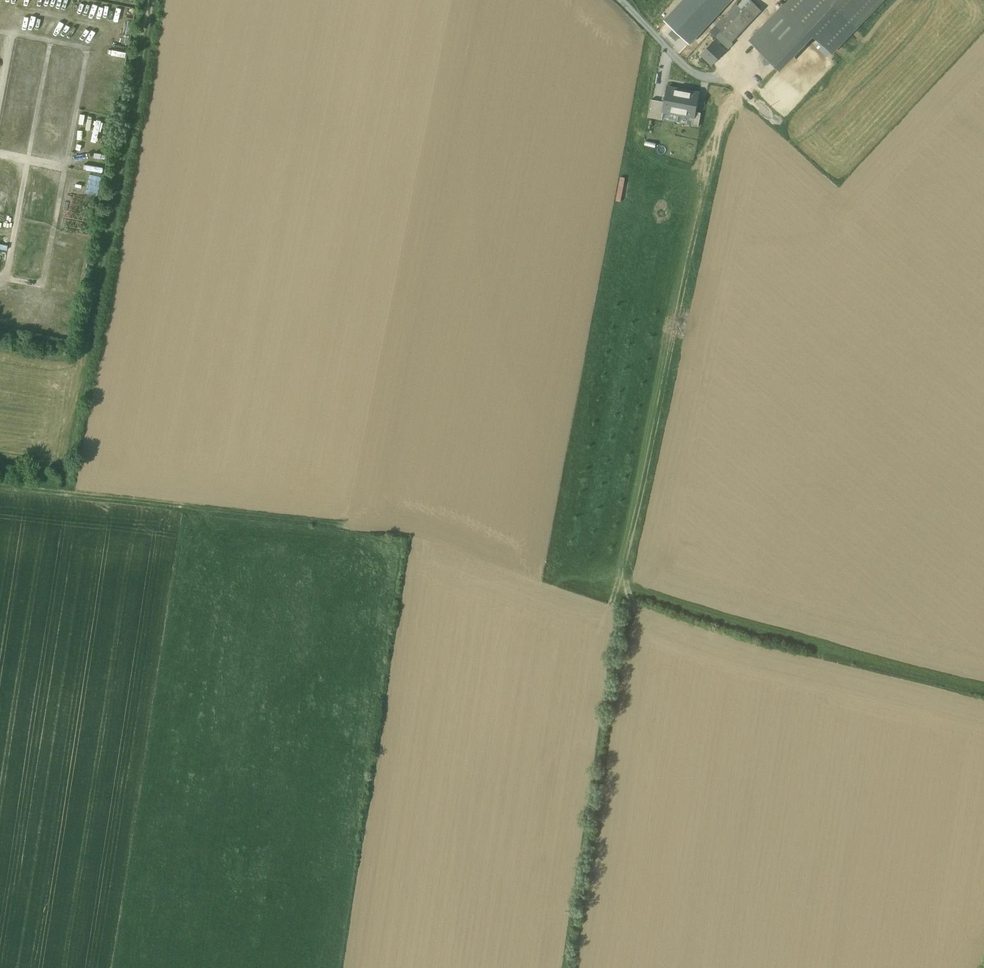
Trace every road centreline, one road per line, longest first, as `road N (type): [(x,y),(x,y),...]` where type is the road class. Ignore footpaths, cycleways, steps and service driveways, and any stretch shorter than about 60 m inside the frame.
road 1 (track): [(0,487),(240,514)]

